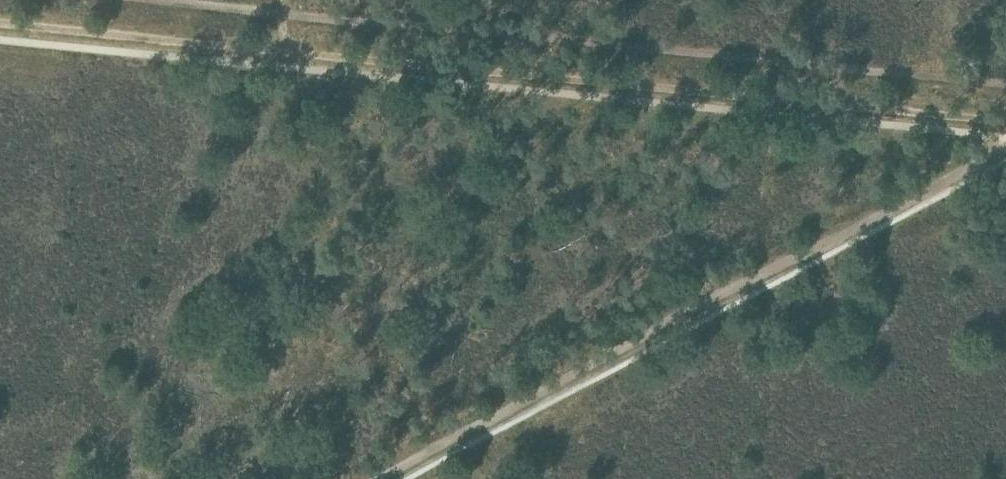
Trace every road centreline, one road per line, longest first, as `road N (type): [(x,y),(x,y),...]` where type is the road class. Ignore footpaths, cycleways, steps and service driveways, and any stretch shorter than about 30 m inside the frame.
road 1 (track): [(0,25),(1005,125)]
road 2 (track): [(1005,147),(381,478)]

